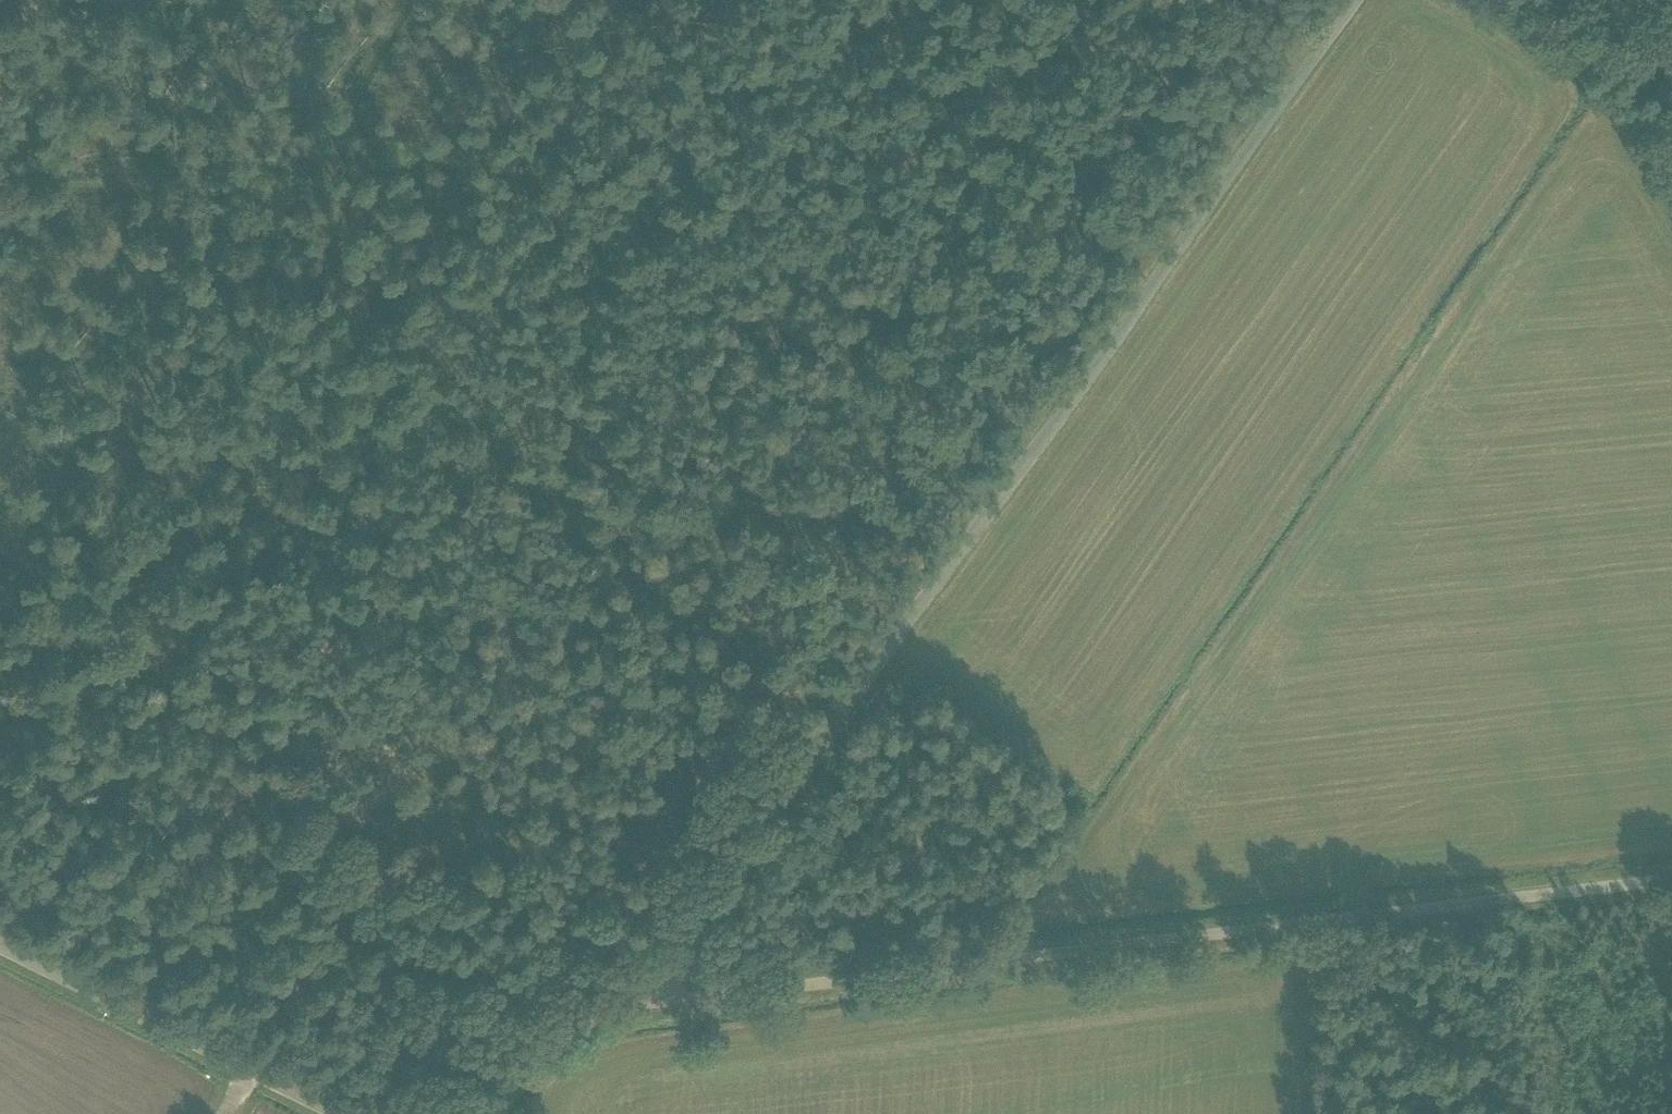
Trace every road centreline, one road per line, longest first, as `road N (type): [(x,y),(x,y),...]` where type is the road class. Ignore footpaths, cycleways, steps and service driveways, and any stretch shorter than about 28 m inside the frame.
road 1 (unclassified): [(1352,0),(675,950),(657,1009)]
road 2 (unclassified): [(1671,879),(657,1009)]
road 3 (unclassified): [(0,938),(351,1113)]
road 4 (unclassified): [(657,1009),(586,1037),(509,1113)]

